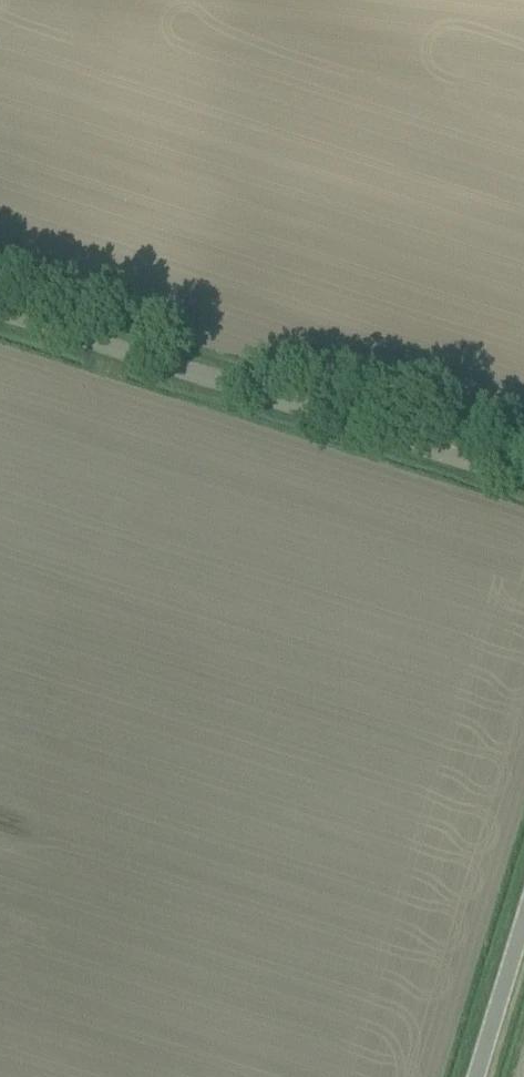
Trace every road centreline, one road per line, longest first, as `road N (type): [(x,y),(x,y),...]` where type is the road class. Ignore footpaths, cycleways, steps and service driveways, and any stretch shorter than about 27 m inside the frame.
road 1 (unclassified): [(523,476),(0,307)]
road 2 (unclassified): [(473,1076),(523,909)]

